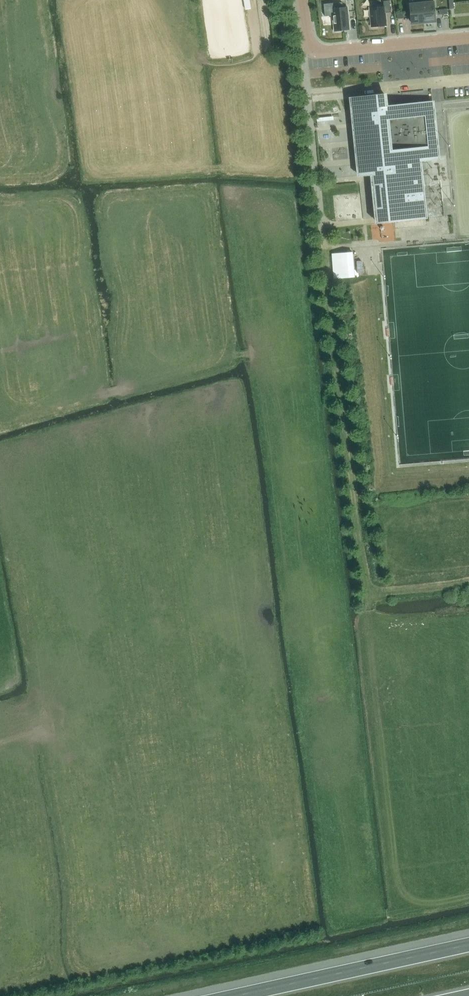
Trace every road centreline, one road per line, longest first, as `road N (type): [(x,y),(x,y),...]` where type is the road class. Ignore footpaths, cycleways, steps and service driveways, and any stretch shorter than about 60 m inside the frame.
road 1 (motorway): [(468,944),(234,995)]
road 2 (residential): [(301,0),(308,49),(468,37)]

